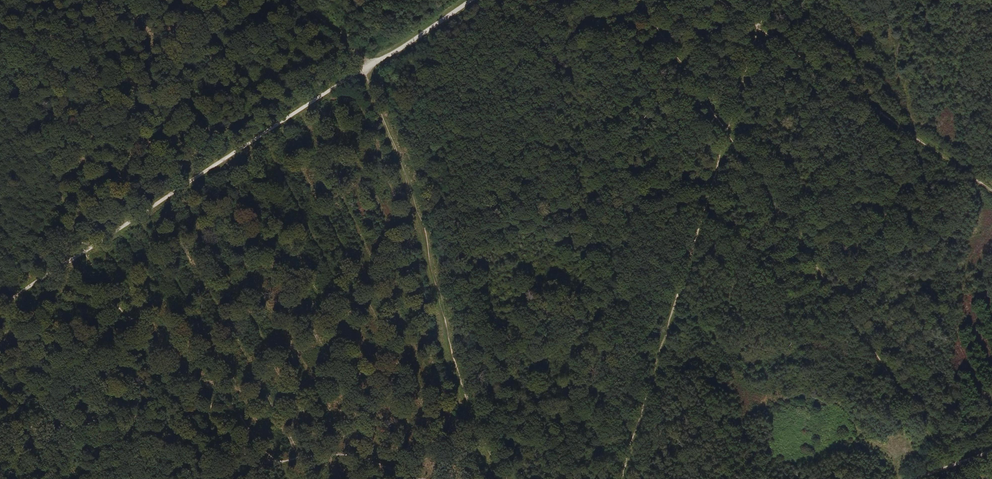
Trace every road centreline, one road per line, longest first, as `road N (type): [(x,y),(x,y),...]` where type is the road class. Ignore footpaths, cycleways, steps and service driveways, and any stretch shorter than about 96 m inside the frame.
road 1 (track): [(0,308),(471,0)]
road 2 (track): [(504,478),(474,435),(411,196),(366,66)]

